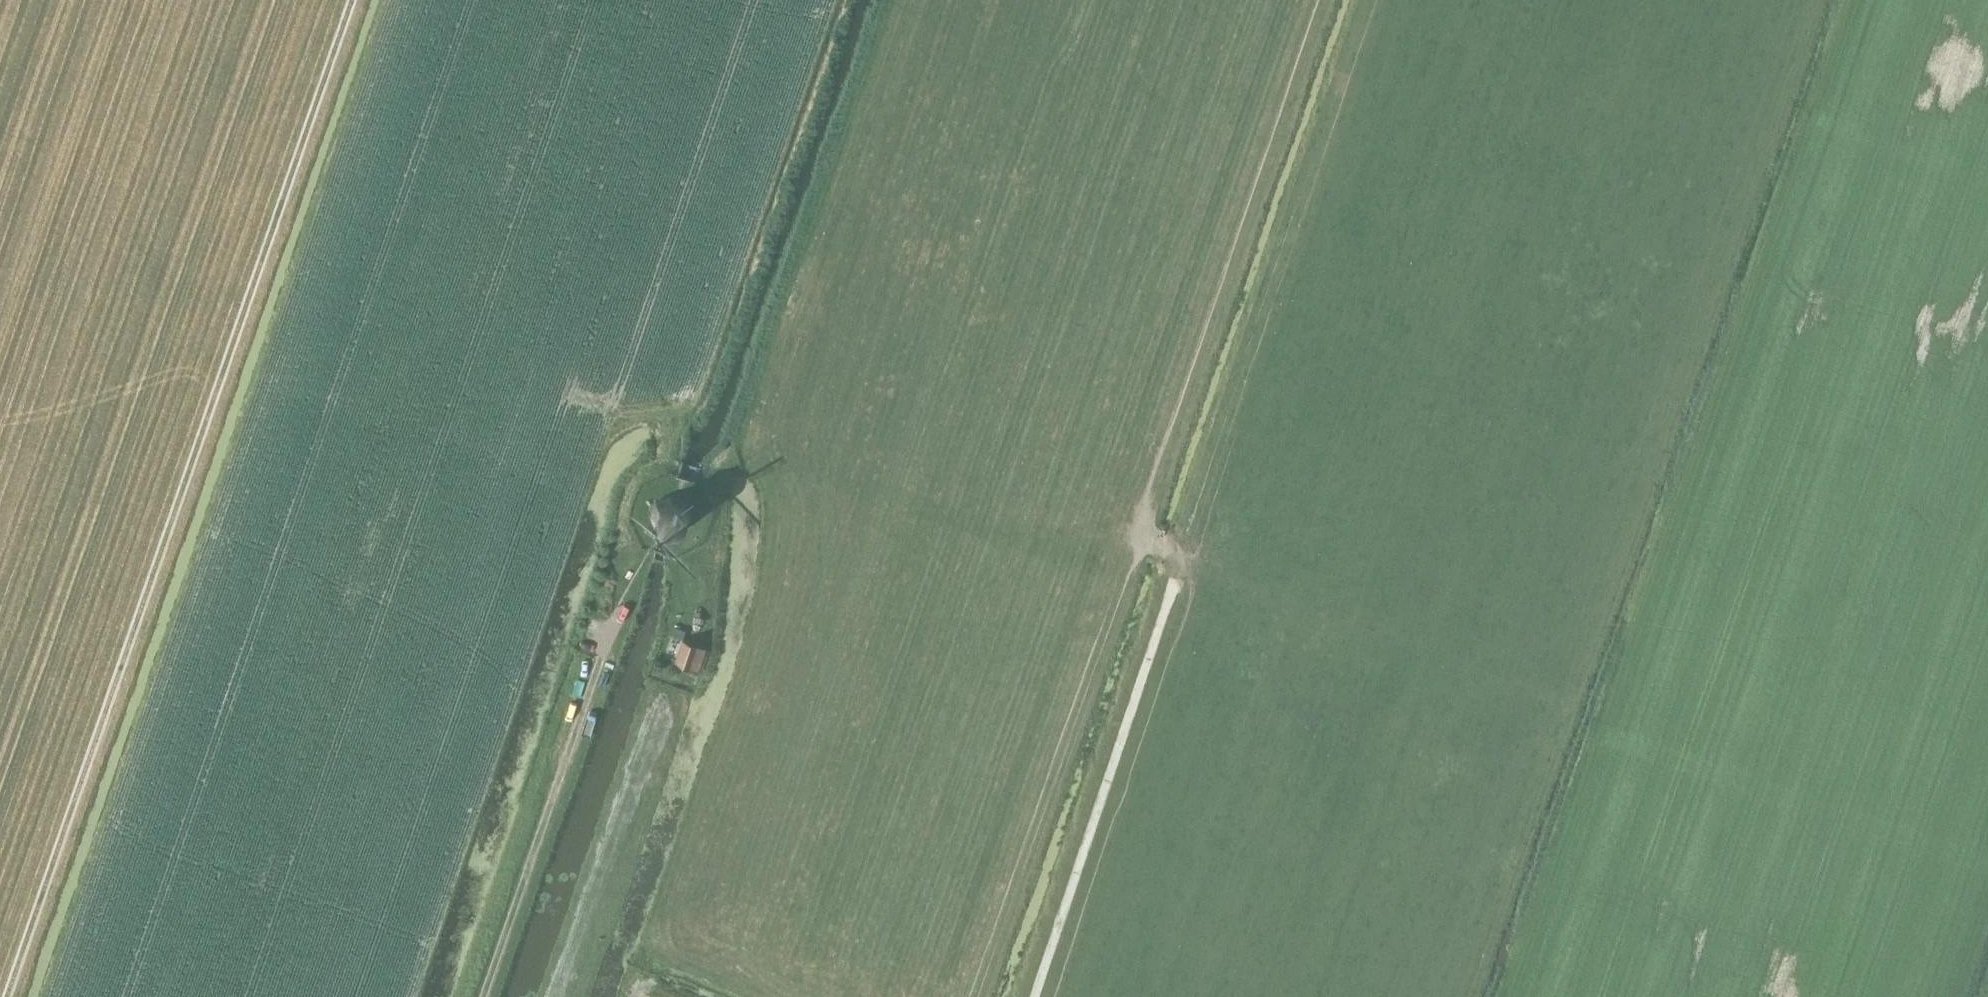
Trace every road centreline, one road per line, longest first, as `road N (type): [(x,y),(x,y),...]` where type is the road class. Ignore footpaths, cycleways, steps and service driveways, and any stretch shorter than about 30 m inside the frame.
road 1 (track): [(354,0),(7,996)]
road 2 (track): [(1182,564),(1037,996)]
road 3 (track): [(602,651),(483,996)]

